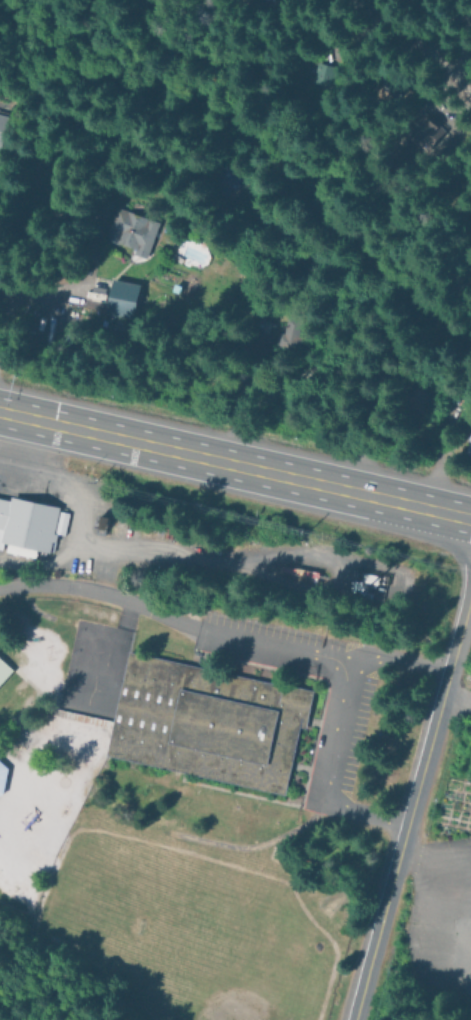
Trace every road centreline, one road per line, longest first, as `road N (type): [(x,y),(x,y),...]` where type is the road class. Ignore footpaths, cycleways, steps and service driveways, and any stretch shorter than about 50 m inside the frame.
road 1 (trunk): [(470,517),(0,409)]
road 2 (tertiary): [(345,1019),(470,578)]
road 3 (residential): [(0,589),(87,587),(228,636),(352,650)]

